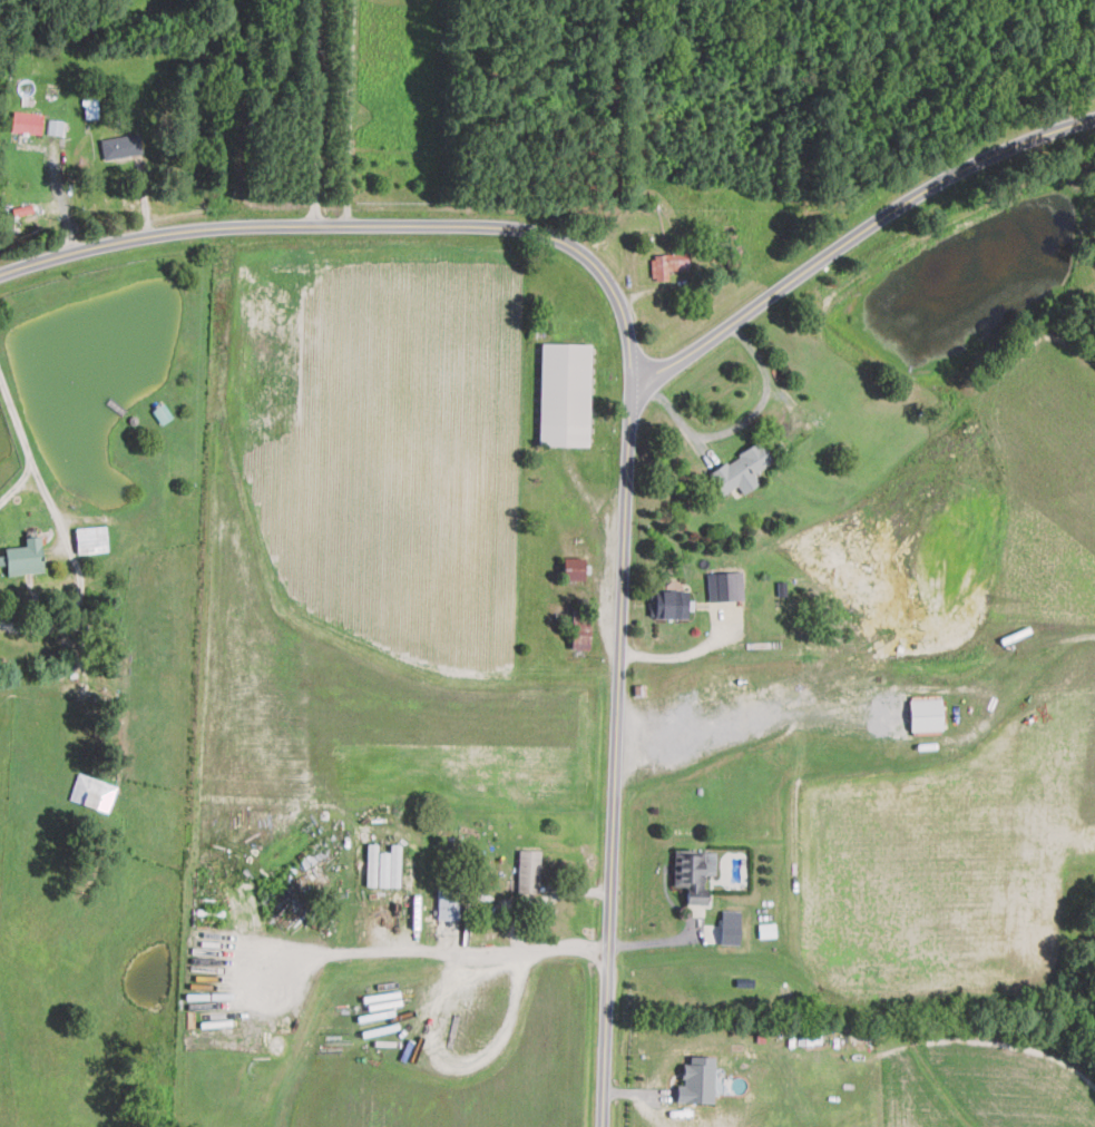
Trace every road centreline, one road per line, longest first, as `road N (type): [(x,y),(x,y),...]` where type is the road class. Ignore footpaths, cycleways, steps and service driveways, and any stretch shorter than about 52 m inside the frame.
road 1 (residential): [(0,275),(178,233),(317,225),(525,228),(558,238),(604,274),(628,334),(633,395),(603,1126)]
road 2 (residential): [(633,395),(929,186),(1094,118)]
road 3 (residential): [(348,225),(356,0)]
road 4 (residential): [(317,225),(317,0)]

